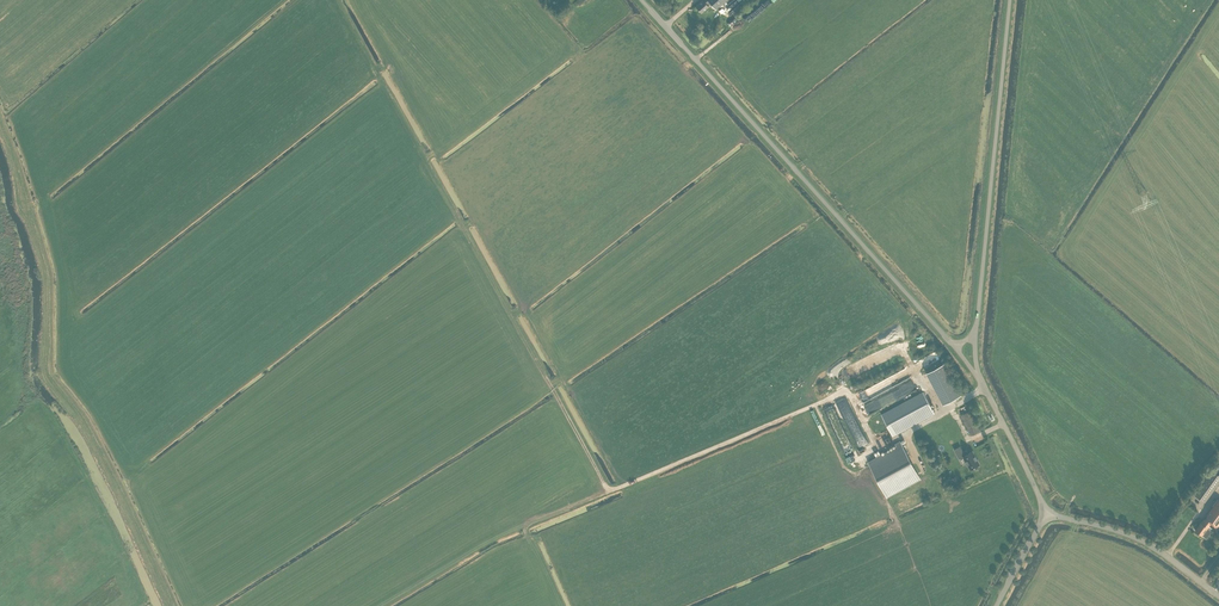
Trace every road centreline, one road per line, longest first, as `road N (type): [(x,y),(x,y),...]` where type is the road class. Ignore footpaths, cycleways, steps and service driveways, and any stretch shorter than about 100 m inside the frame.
road 1 (unclassified): [(958,347),(639,0)]
road 2 (unclassified): [(978,335),(1012,0)]
road 3 (tertiary): [(1218,598),(1136,540),(1049,518)]
road 4 (unclassified): [(1049,518),(978,376)]

